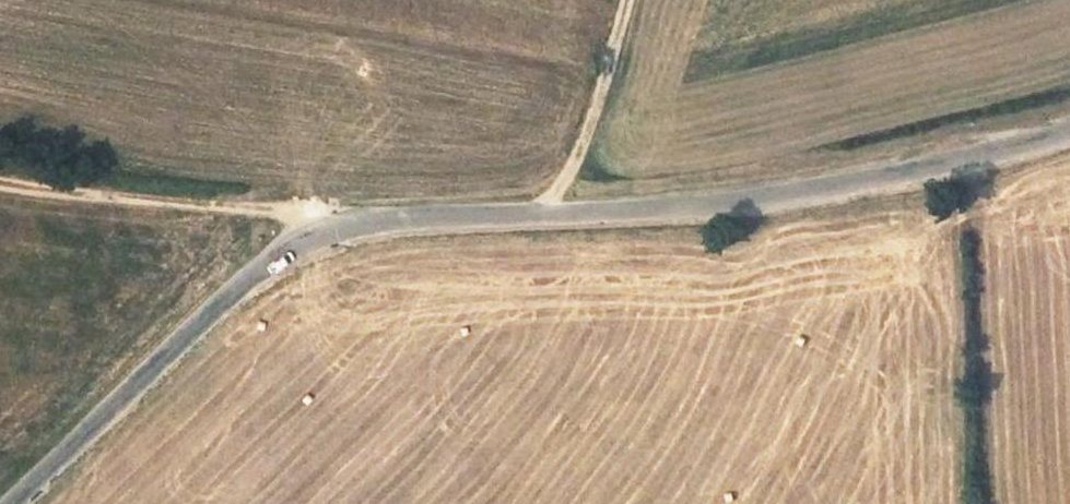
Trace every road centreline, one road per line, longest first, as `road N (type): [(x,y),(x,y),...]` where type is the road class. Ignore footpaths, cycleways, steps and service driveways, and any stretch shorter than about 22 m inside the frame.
road 1 (tertiary): [(12,503),(258,270),(319,228),(739,204),(932,169),(1069,133)]
road 2 (track): [(319,228),(286,214),(0,181)]
road 3 (track): [(550,218),(630,0)]

